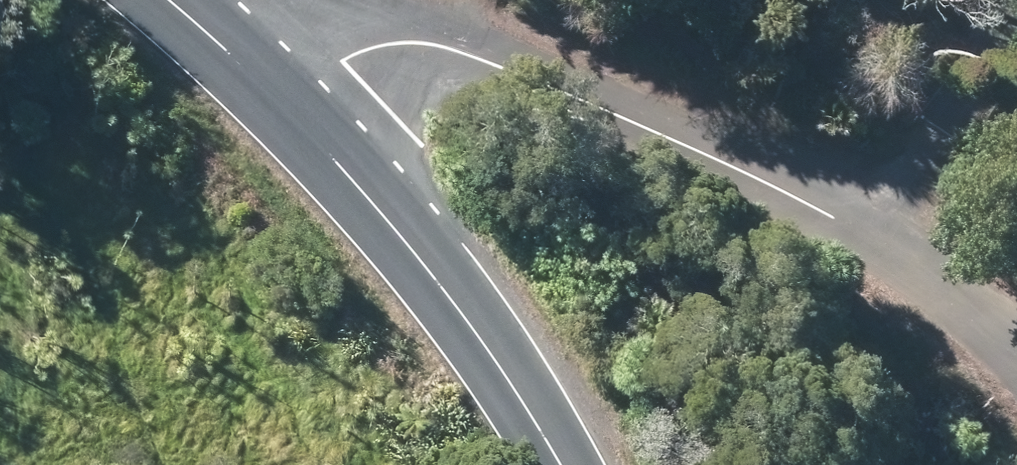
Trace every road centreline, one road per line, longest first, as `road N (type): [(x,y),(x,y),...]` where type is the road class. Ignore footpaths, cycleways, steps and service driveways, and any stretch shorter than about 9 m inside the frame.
road 1 (unclassified): [(457,0),(514,4),(635,39),(969,218),(1016,253)]
road 2 (tertiary): [(289,41),(542,300),(611,464)]
road 3 (unclassified): [(289,41),(403,0)]

